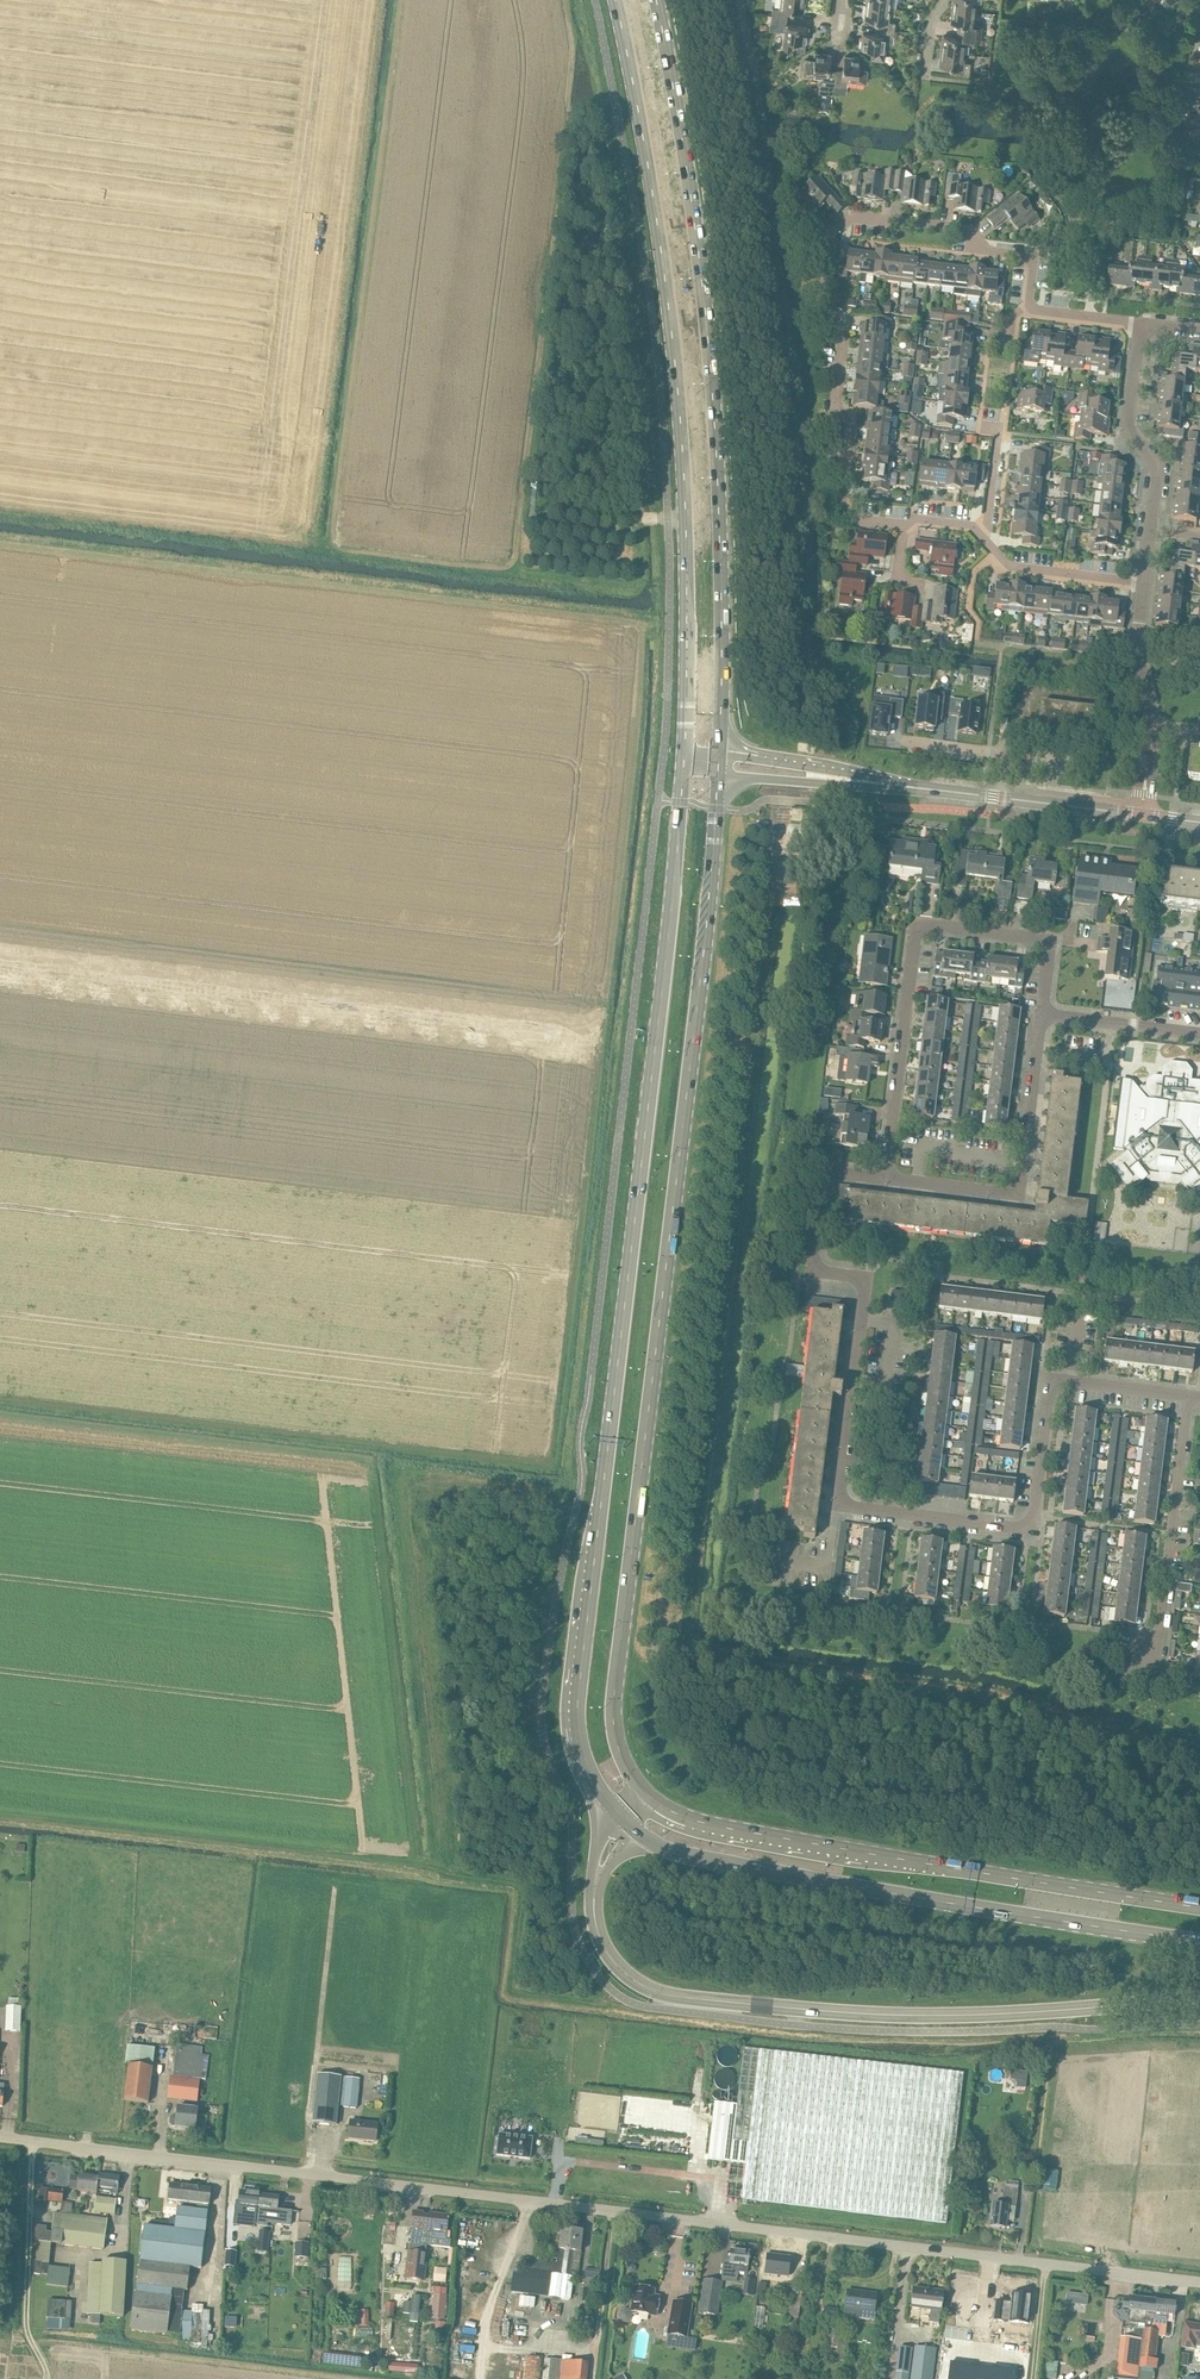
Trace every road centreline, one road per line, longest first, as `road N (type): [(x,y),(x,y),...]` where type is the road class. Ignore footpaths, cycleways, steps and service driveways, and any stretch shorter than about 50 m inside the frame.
road 1 (unclassified): [(0,2137),(1199,2284)]
road 2 (primary): [(680,760),(671,916),(577,1711),(583,1753),(616,1813)]
road 3 (primary): [(651,1797),(619,1749),(616,1680),(722,775)]
road 4 (primary): [(611,0),(674,392),(680,760)]
road 5 (primary): [(723,754),(717,389),(688,149),(660,0)]
road 6 (secondary): [(1199,2002),(907,2017),(670,1997),(630,1980),(608,1955),(596,1926),(595,1882)]
road 7 (residential): [(1028,310),(1036,260),(976,245),(960,230),(850,216),(828,237),(823,304),(843,332),(834,411),(850,430),(841,505),(856,521),(902,526)]
road 8 (primary): [(637,1835),(690,1859),(1199,1942)]
road 9 (primary): [(1199,1907),(729,1828),(651,1797)]
road 10 (residential): [(836,1504),(1034,1526),(1050,1381),(1188,1396)]
road 11 (residential): [(887,1178),(916,925),(1051,942),(1042,1013)]
road 12 (residential): [(836,1504),(867,1280),(810,1273),(823,1171),(887,1178)]
road 13 (residential): [(887,1178),(1020,1195),(1042,1013)]
road 14 (residential): [(1154,1681),(1188,1396)]
road 15 (track): [(48,2378),(27,2328),(32,2141)]
road 16 (residential): [(1150,531),(1159,461),(1128,429),(1142,328)]
road 17 (tertiary): [(909,787),(723,754)]
road 18 (tertiary): [(722,775),(909,787)]
road 19 (residential): [(985,539),(1010,566),(1143,583)]
road 20 (residential): [(1199,1034),(1042,1013)]
road 21 (residential): [(904,743),(1005,754),(999,797)]
road 22 (tertiary): [(1141,814),(999,797)]
road 23 (residential): [(985,539),(998,429),(978,426)]

